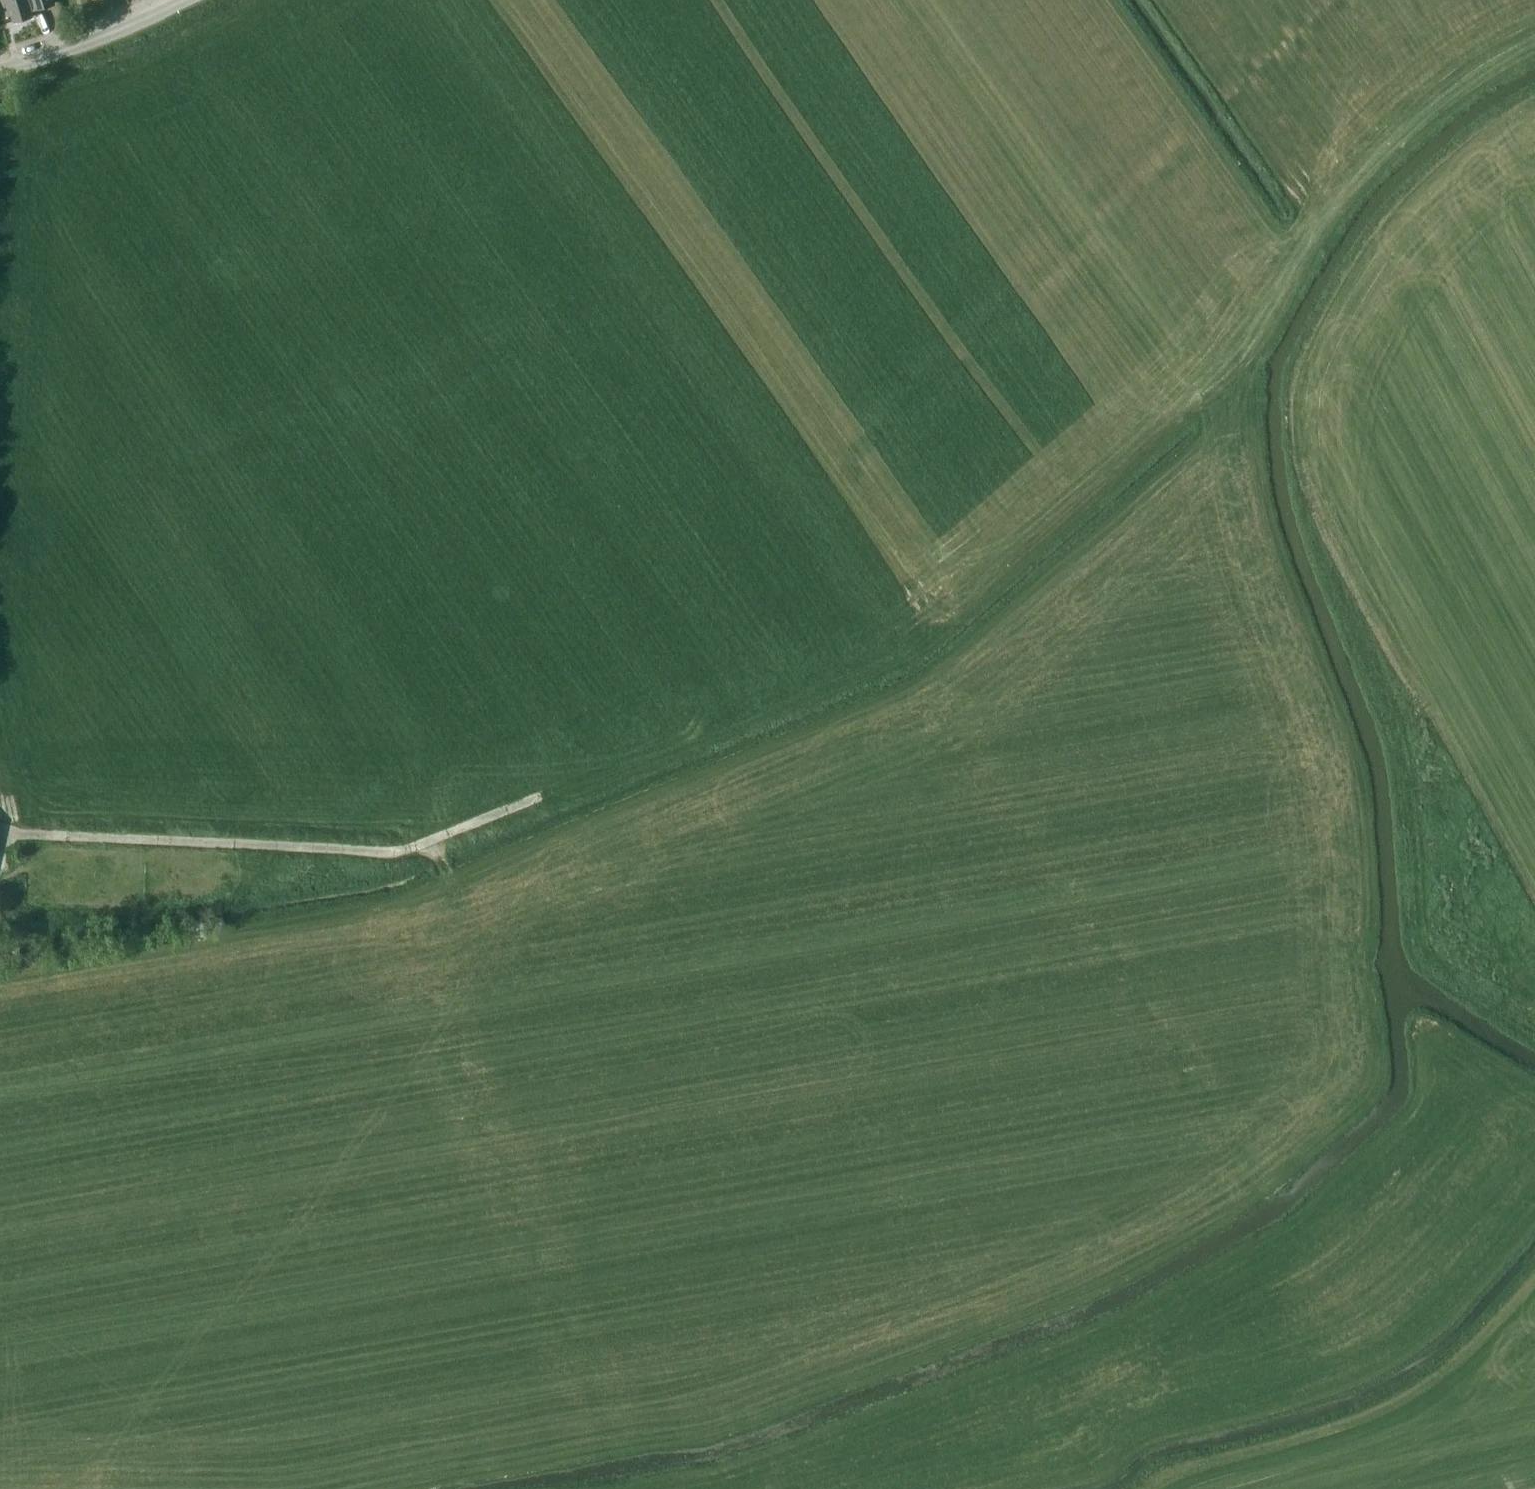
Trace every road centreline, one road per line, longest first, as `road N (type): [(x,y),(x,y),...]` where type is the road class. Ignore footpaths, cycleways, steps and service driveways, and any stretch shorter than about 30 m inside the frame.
road 1 (tertiary): [(0,68),(184,0)]

